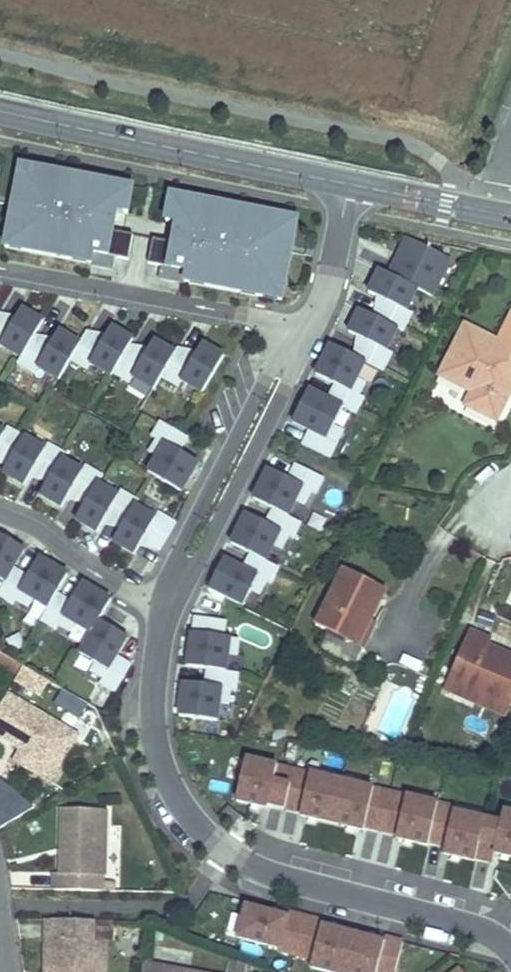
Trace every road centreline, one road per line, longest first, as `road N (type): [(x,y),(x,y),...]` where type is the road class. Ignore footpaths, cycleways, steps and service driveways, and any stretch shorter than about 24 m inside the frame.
road 1 (residential): [(510,951),(477,927),(267,876),(203,838),(179,802),(149,704),(166,618)]
road 2 (tertiary): [(0,113),(348,184)]
road 3 (residential): [(166,618),(313,329)]
road 4 (residential): [(313,329),(0,266)]
road 5 (residential): [(0,512),(43,526),(166,618)]
road 6 (tertiary): [(348,184),(510,217)]
road 7 (residential): [(313,329),(348,184)]

